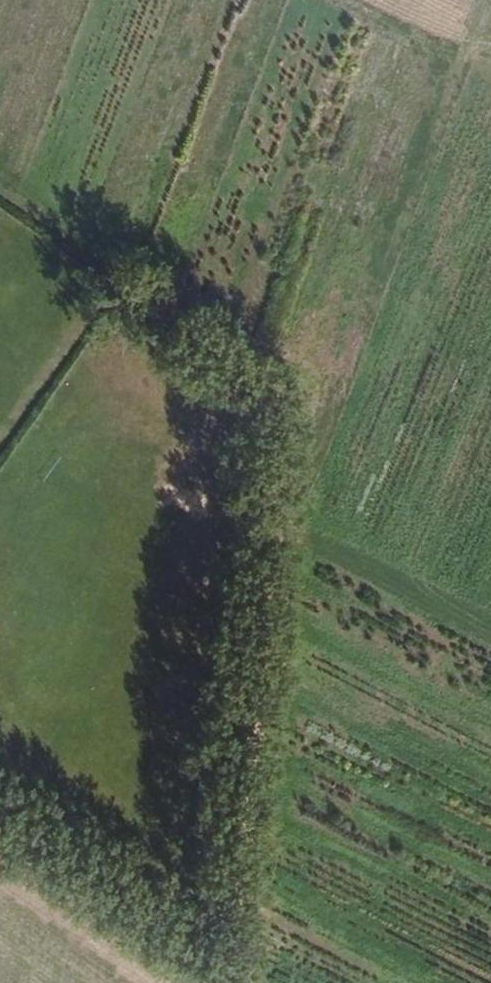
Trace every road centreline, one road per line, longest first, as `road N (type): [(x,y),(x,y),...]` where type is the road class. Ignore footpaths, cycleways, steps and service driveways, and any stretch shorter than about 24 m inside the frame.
road 1 (track): [(0,829),(230,982)]

